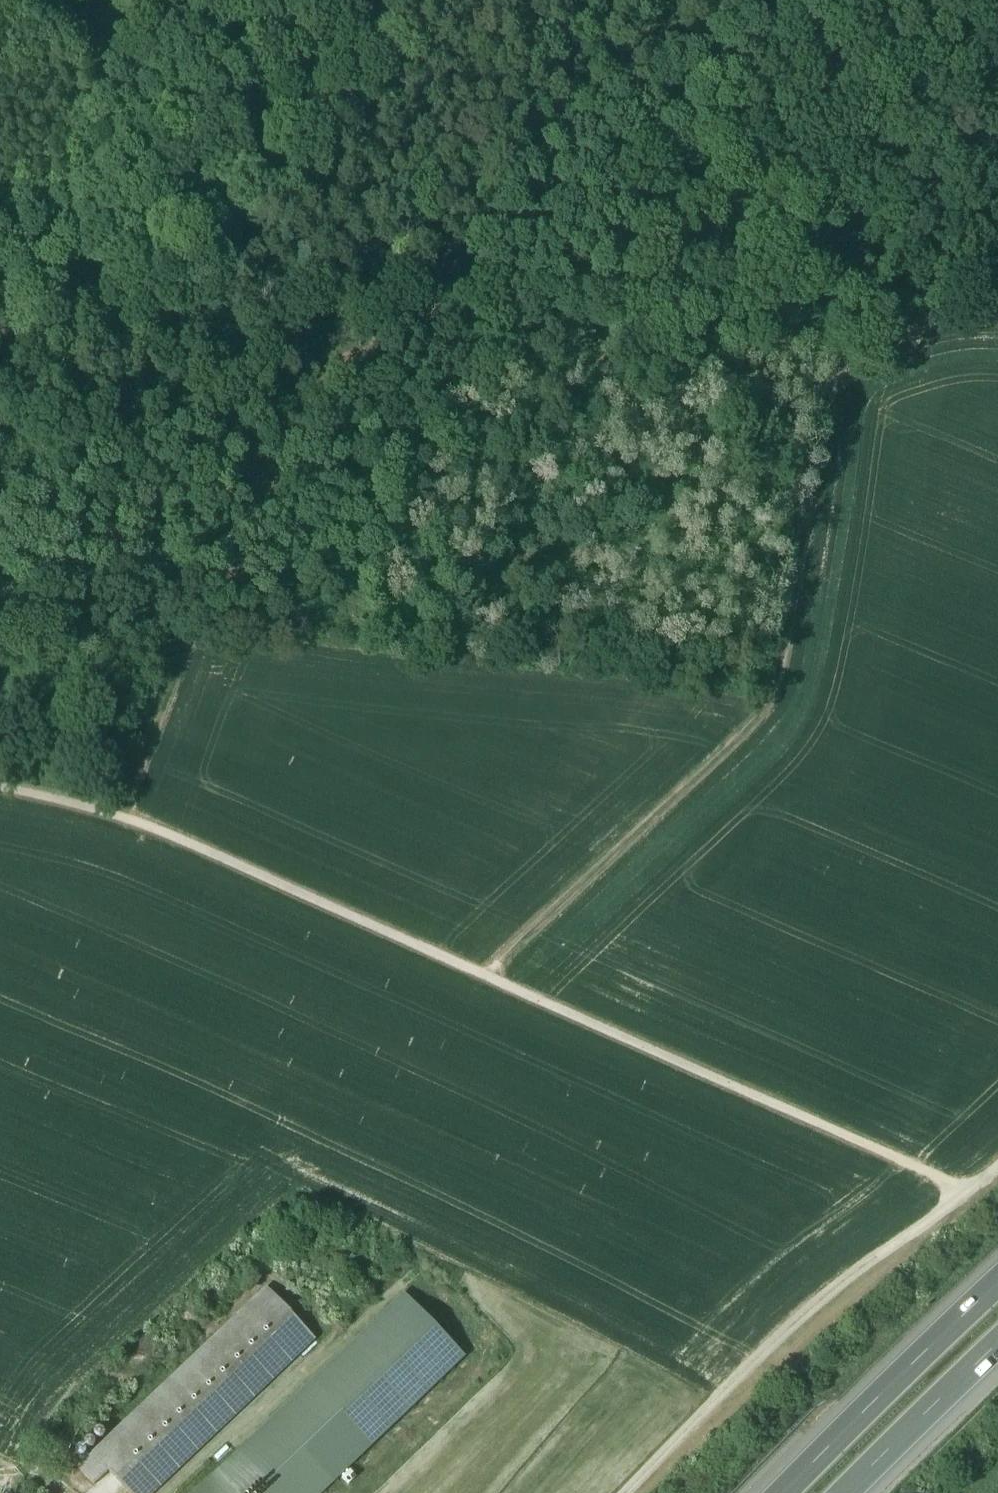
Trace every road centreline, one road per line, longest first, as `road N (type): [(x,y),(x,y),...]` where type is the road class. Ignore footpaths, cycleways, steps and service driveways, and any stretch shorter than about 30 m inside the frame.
road 1 (track): [(419,0),(301,160),(181,273),(64,339),(0,347)]
road 2 (track): [(480,977),(970,1191)]
road 3 (track): [(0,790),(174,842),(480,977)]
road 4 (track): [(627,1492),(846,1283),(970,1191)]
road 5 (motorway): [(997,1317),(814,1492)]
road 6 (motorway): [(885,1492),(997,1380)]

